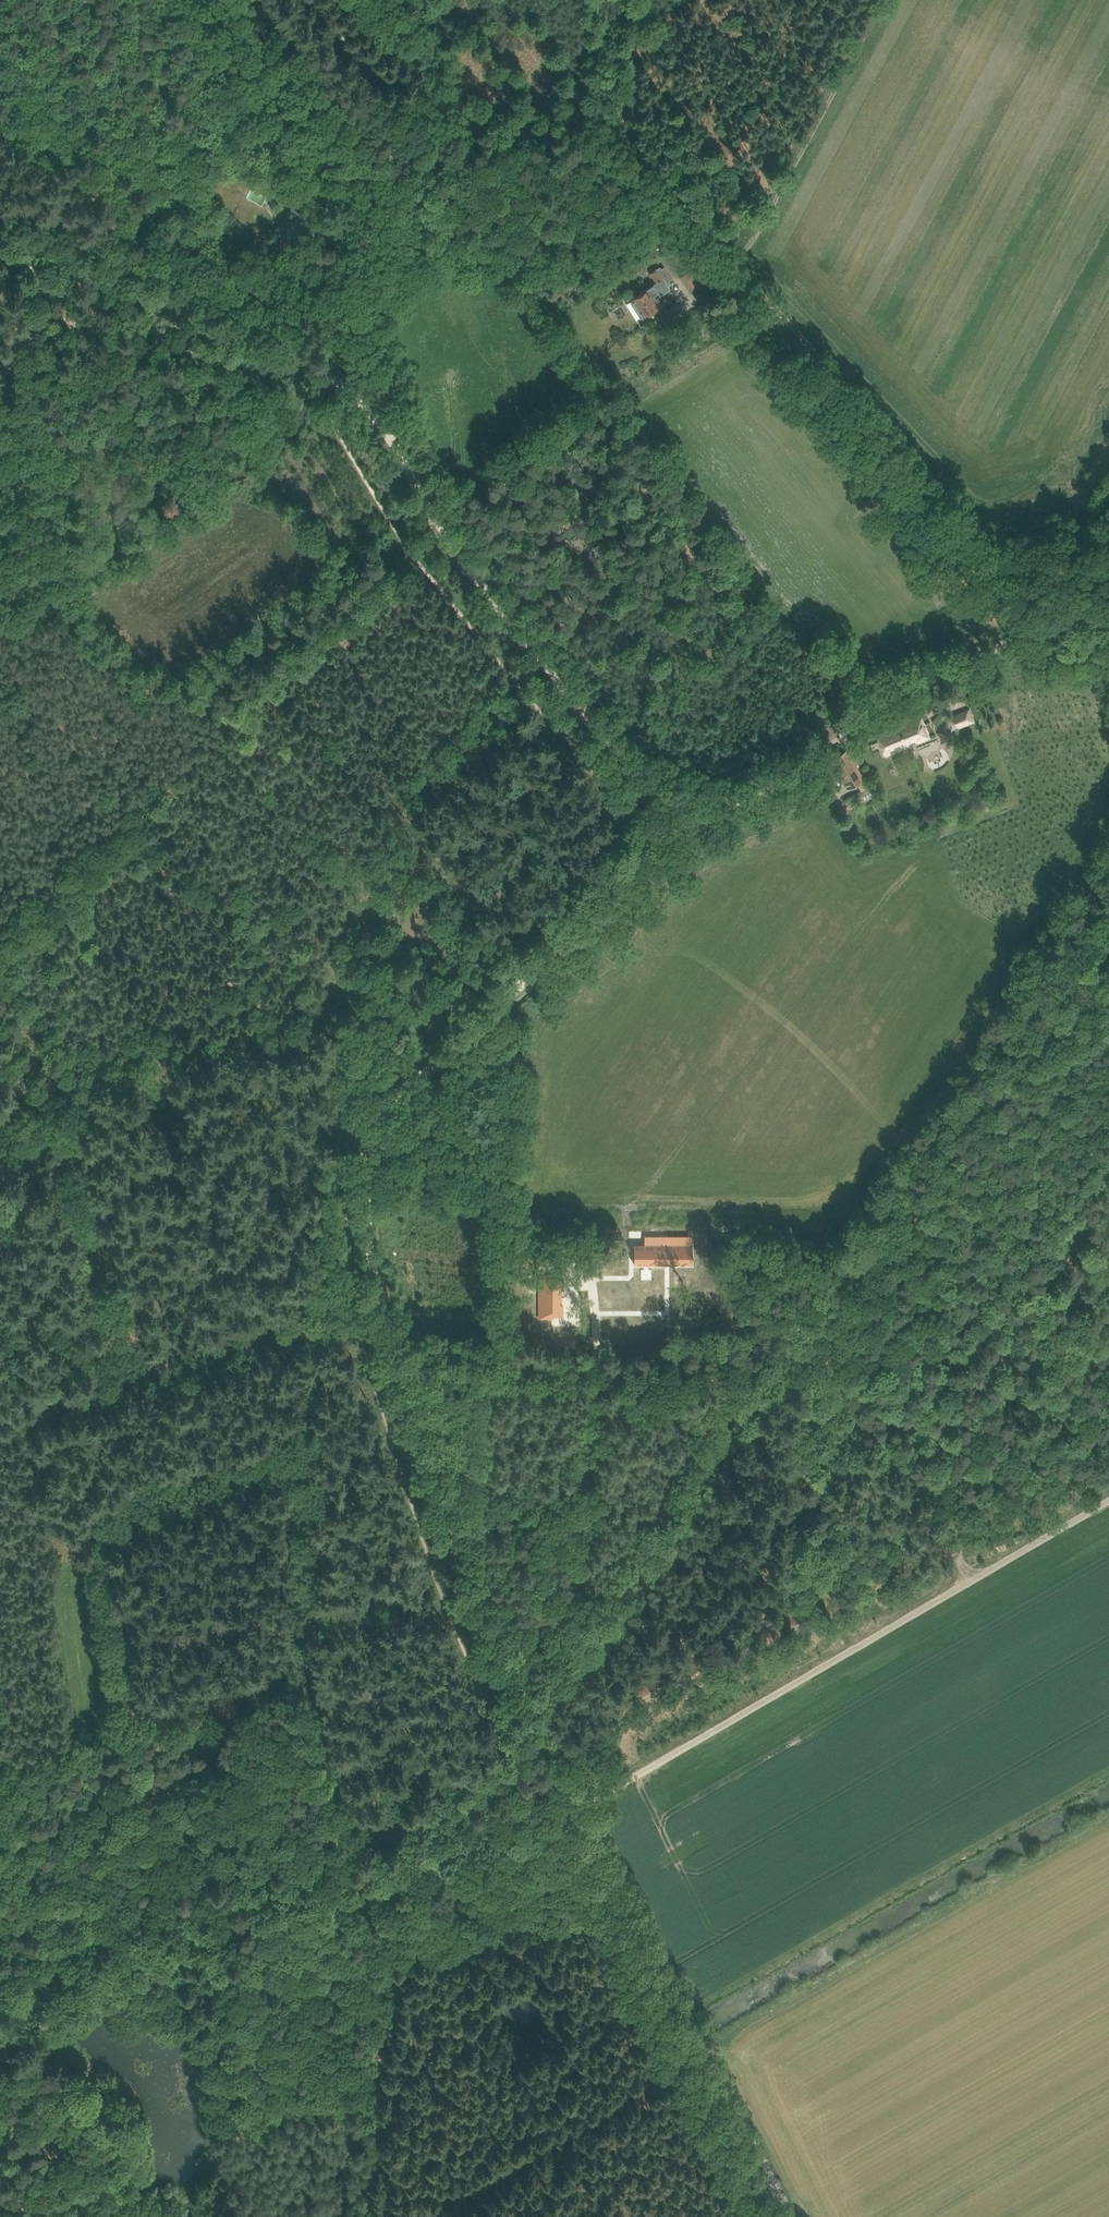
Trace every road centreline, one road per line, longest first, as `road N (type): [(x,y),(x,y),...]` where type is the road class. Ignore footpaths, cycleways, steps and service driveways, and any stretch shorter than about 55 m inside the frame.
road 1 (track): [(657,856),(582,945),(360,1144),(364,1270),(482,1618),(527,1711)]
road 2 (unclassified): [(571,1813),(1108,1504)]
road 3 (track): [(571,1813),(0,2002)]
road 4 (track): [(710,822),(659,801),(448,550),(382,425),(346,388)]
road 5 (track): [(740,264),(981,525),(1047,533),(1108,513)]
road 6 (track): [(788,2216),(633,1903),(578,1810)]
road 7 (track): [(710,822),(858,718),(949,675),(1108,620)]
road 8 (track): [(776,1355),(391,1356)]
road 9 (track): [(702,2042),(406,2216)]
road 10 (track): [(0,47),(279,181)]
road 11 (track): [(885,0),(740,264)]
road 12 (track): [(182,305),(0,220)]
road 13 (track): [(527,1711),(422,1859)]
road 14 (track): [(633,144),(740,264)]
road 15 (track): [(308,363),(182,305)]

